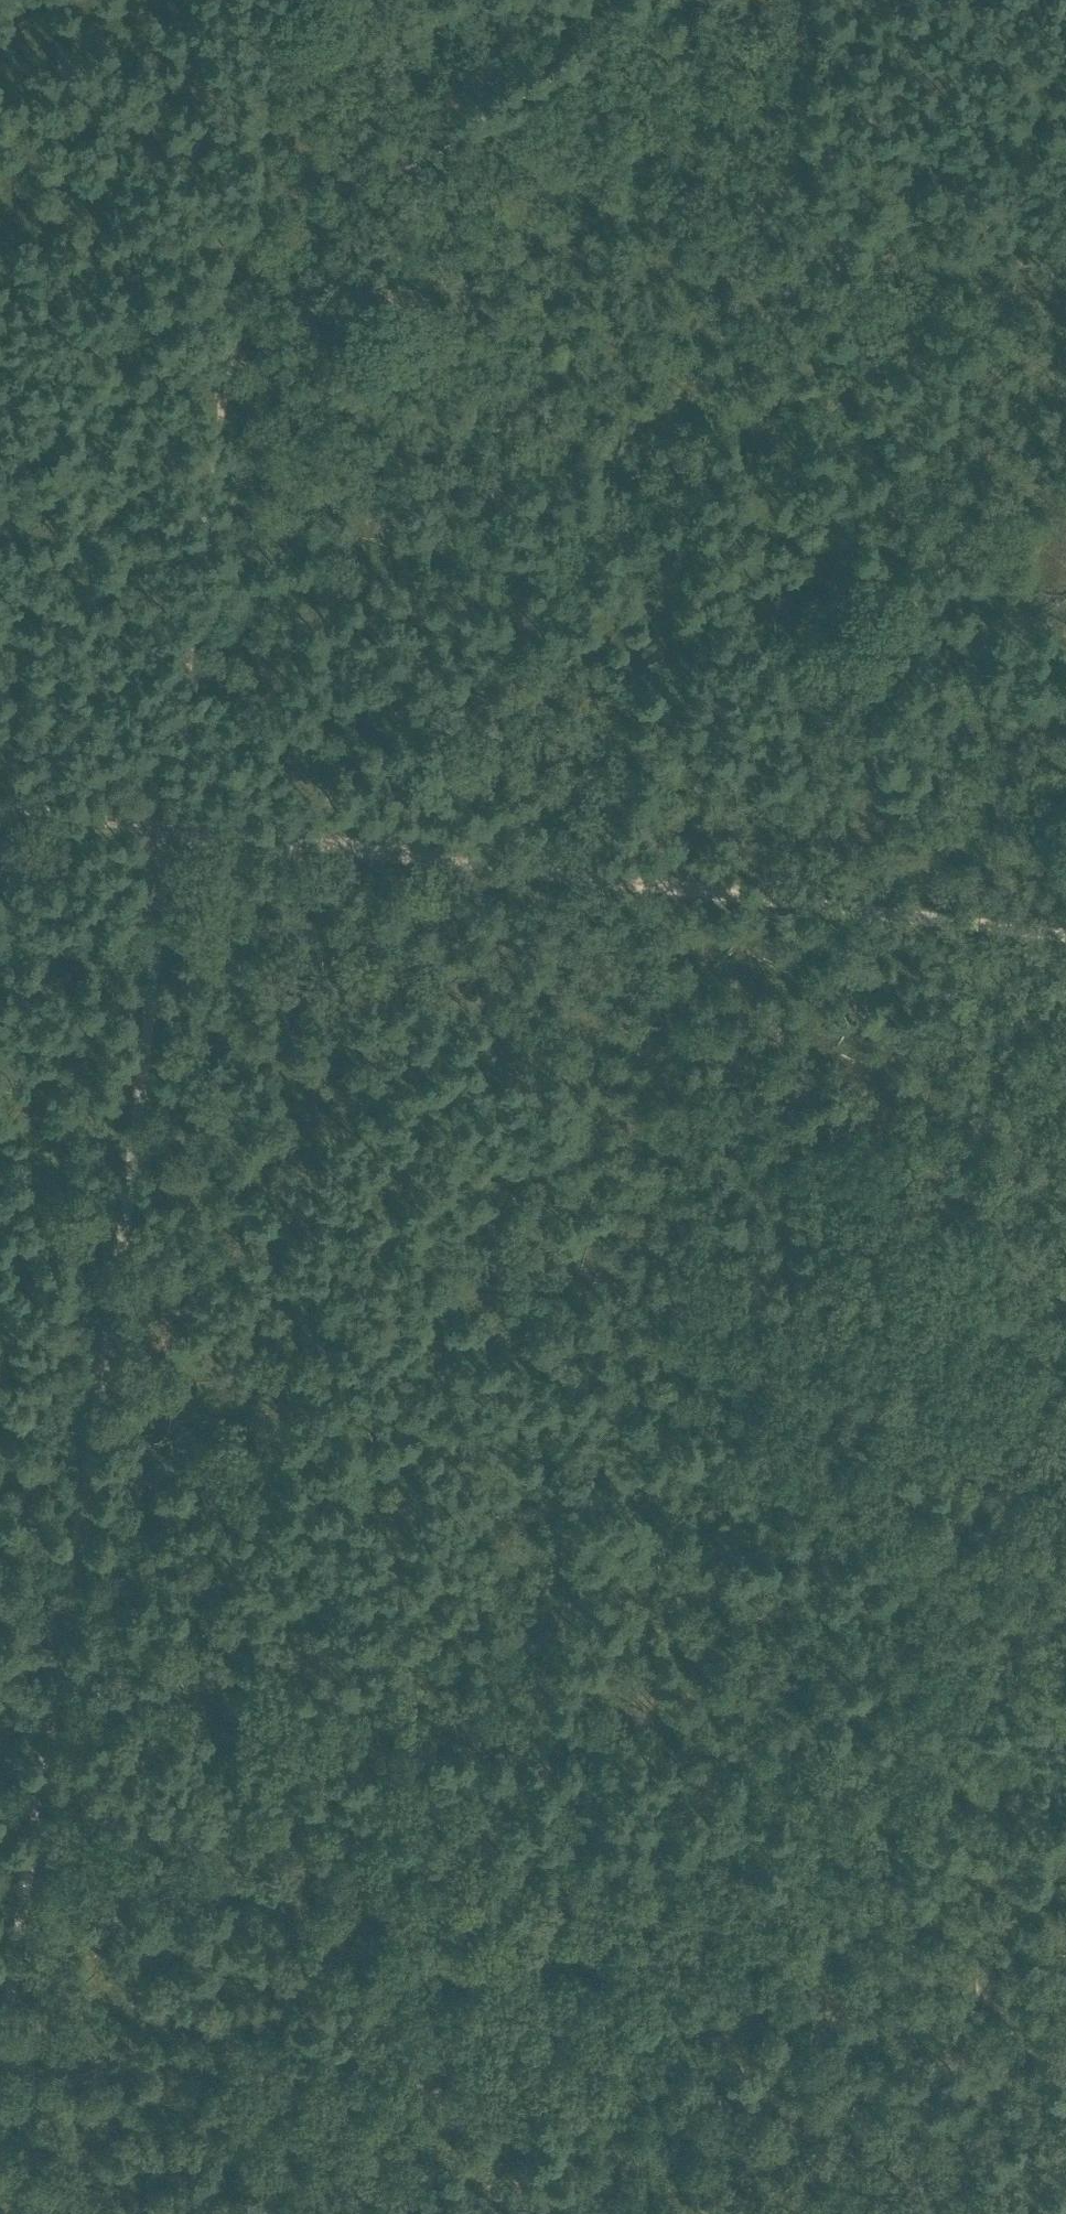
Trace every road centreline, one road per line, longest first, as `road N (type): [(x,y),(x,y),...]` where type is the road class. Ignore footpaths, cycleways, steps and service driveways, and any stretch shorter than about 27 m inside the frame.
road 1 (track): [(0,2011),(169,825)]
road 2 (track): [(169,825),(1065,939)]
road 3 (track): [(169,825),(0,806)]

